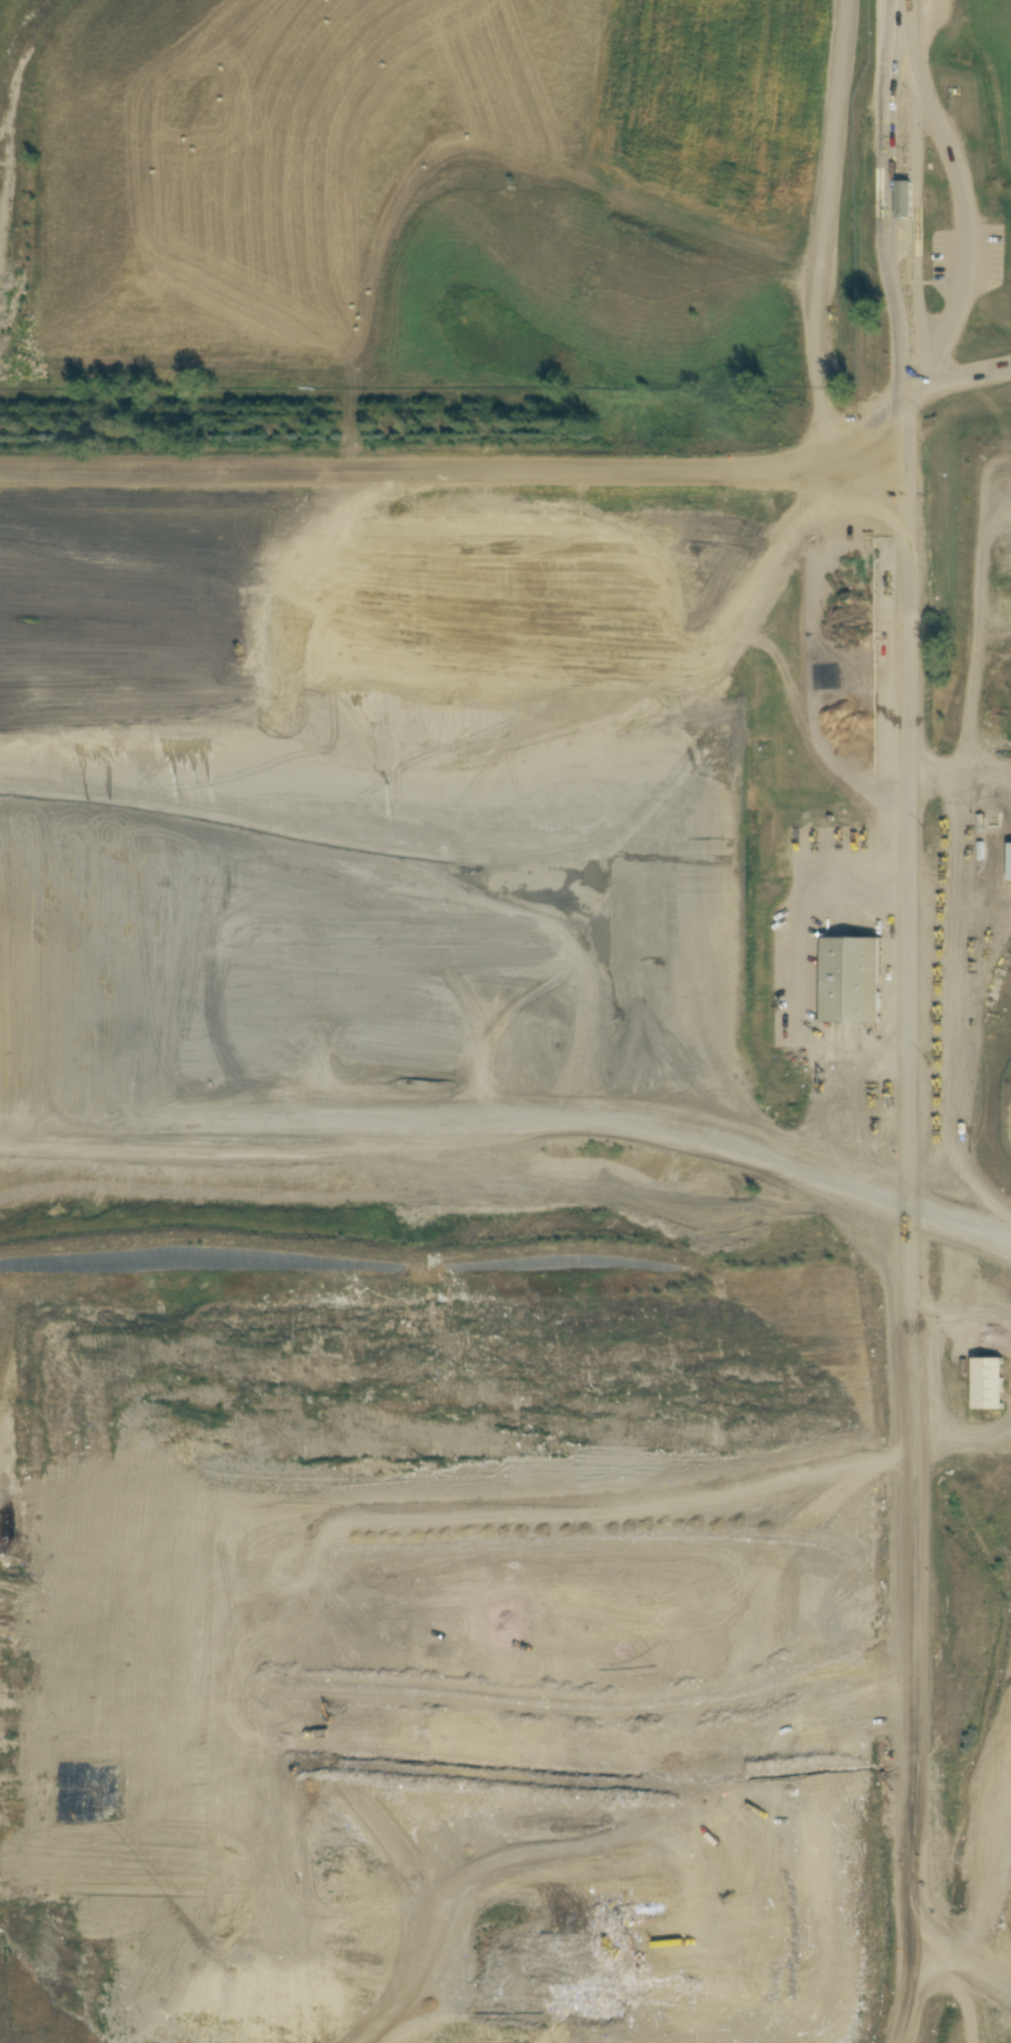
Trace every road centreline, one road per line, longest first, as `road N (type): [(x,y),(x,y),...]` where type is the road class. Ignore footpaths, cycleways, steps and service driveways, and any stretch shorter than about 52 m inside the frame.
road 1 (residential): [(905,937),(907,0)]

